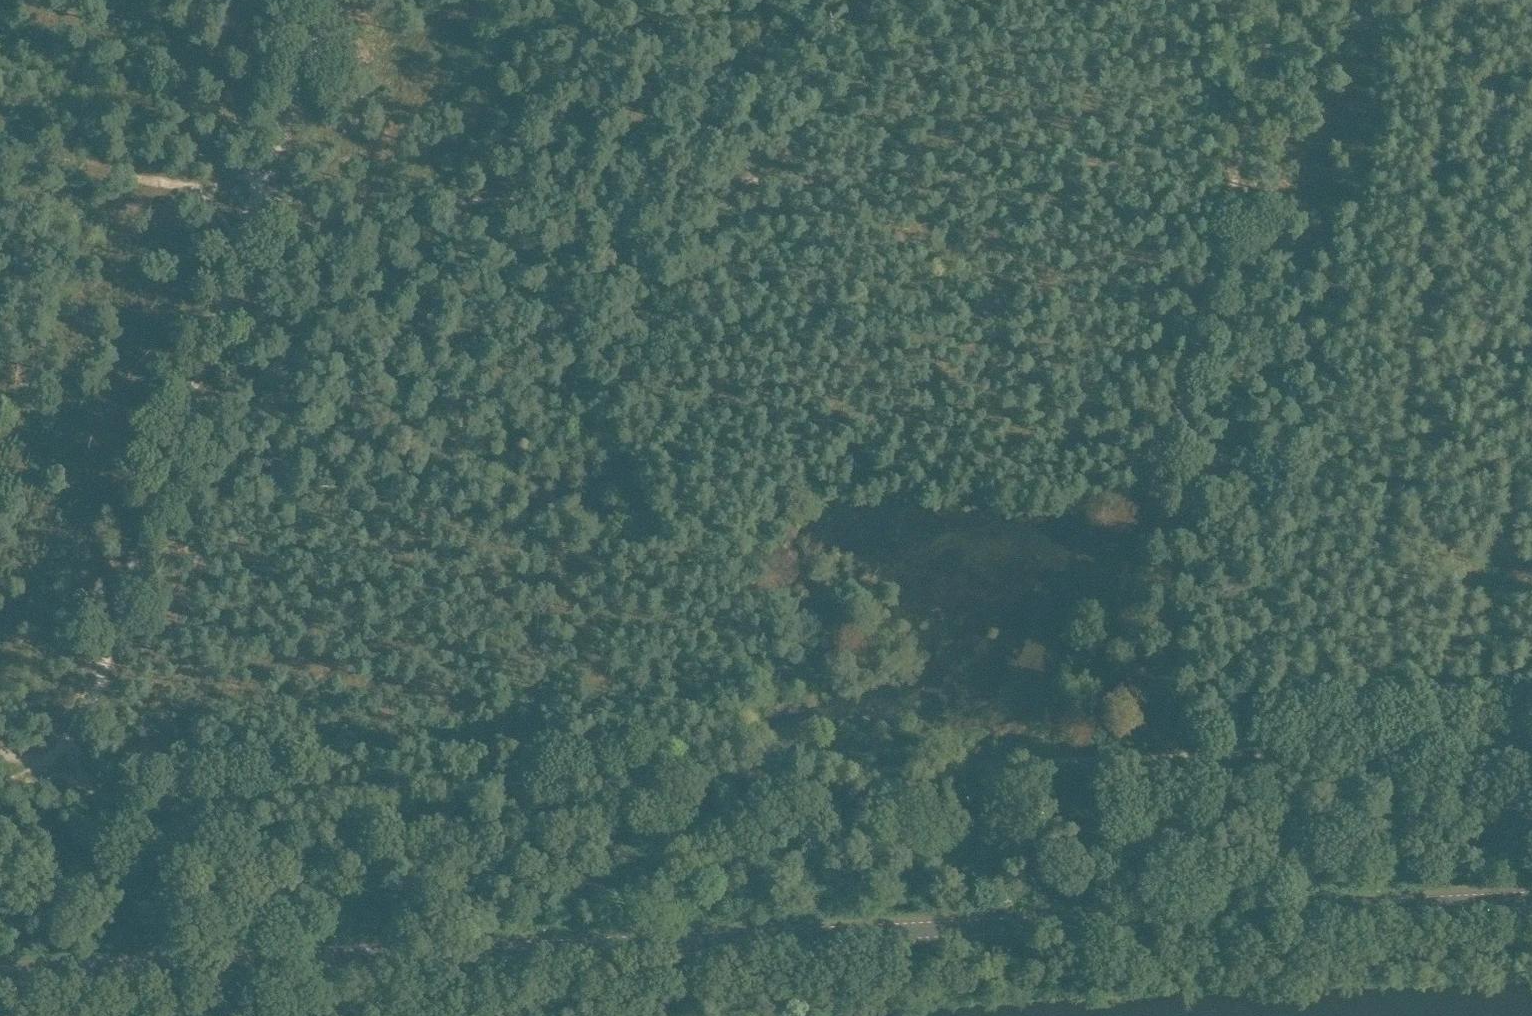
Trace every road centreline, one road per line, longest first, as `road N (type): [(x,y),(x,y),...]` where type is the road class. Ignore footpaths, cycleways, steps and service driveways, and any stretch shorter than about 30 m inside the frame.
road 1 (tertiary): [(0,977),(1531,900)]
road 2 (track): [(1026,762),(196,806),(113,799),(41,775)]
road 3 (track): [(41,775),(150,883),(654,887),(772,938)]
road 4 (track): [(1531,738),(1026,762)]
road 5 (track): [(1276,0),(1148,423)]
road 6 (track): [(260,199),(159,509)]
road 7 (track): [(0,140),(260,199)]
road 8 (track): [(327,0),(260,199)]

